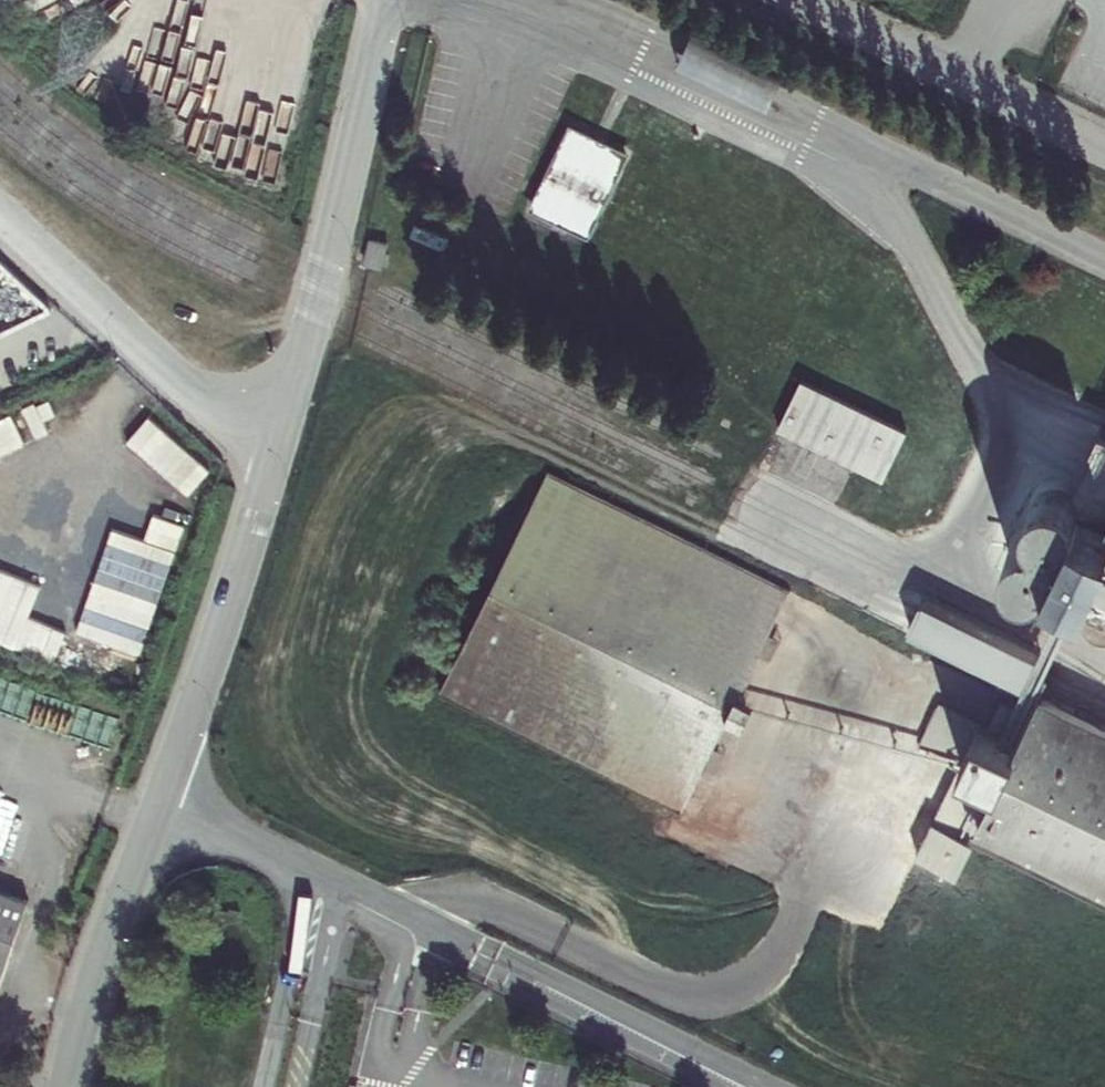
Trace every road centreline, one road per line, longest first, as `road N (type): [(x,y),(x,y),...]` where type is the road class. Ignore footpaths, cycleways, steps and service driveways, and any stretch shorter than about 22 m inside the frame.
road 1 (unclassified): [(158,799),(746,1086)]
road 2 (unclassified): [(279,432),(330,265),(389,0)]
road 3 (unclassified): [(158,799),(279,432)]
road 4 (unclassified): [(279,432),(197,395),(0,218)]
road 5 (unclassified): [(801,0),(1104,148)]
road 6 (unclassified): [(66,1086),(110,928),(158,799)]

